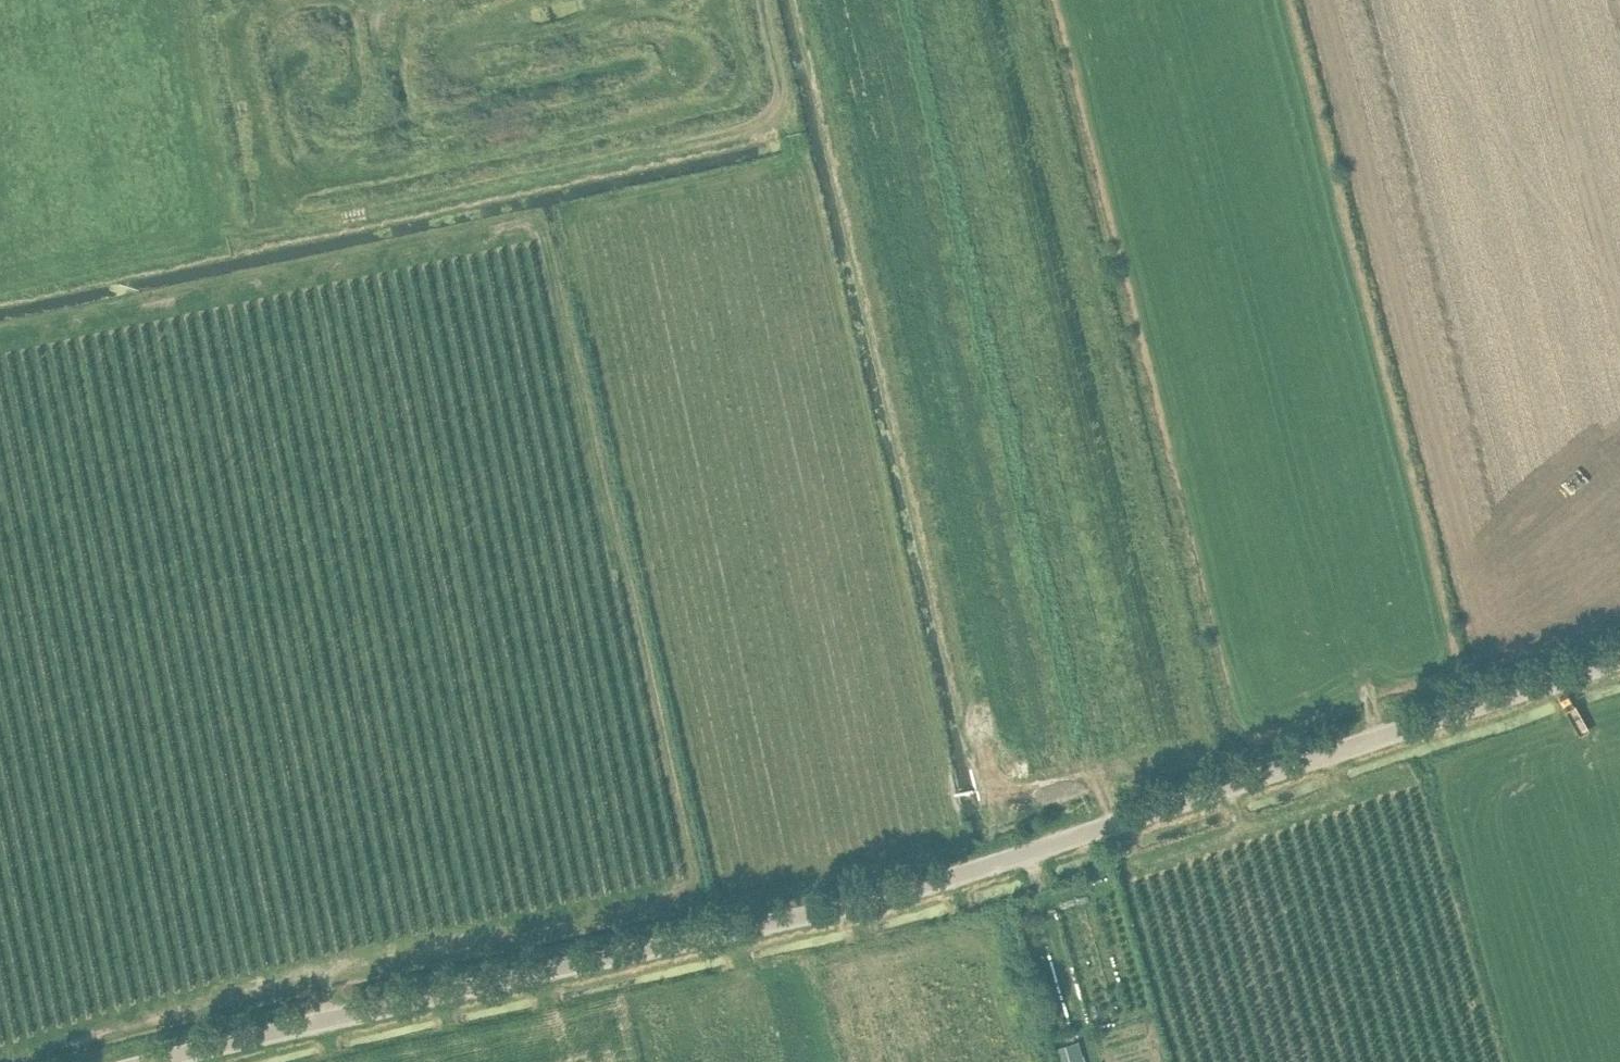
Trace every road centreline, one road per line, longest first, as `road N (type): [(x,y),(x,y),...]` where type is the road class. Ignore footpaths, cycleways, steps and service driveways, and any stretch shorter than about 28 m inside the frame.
road 1 (tertiary): [(191,1061),(330,1022),(887,900),(1619,660)]

